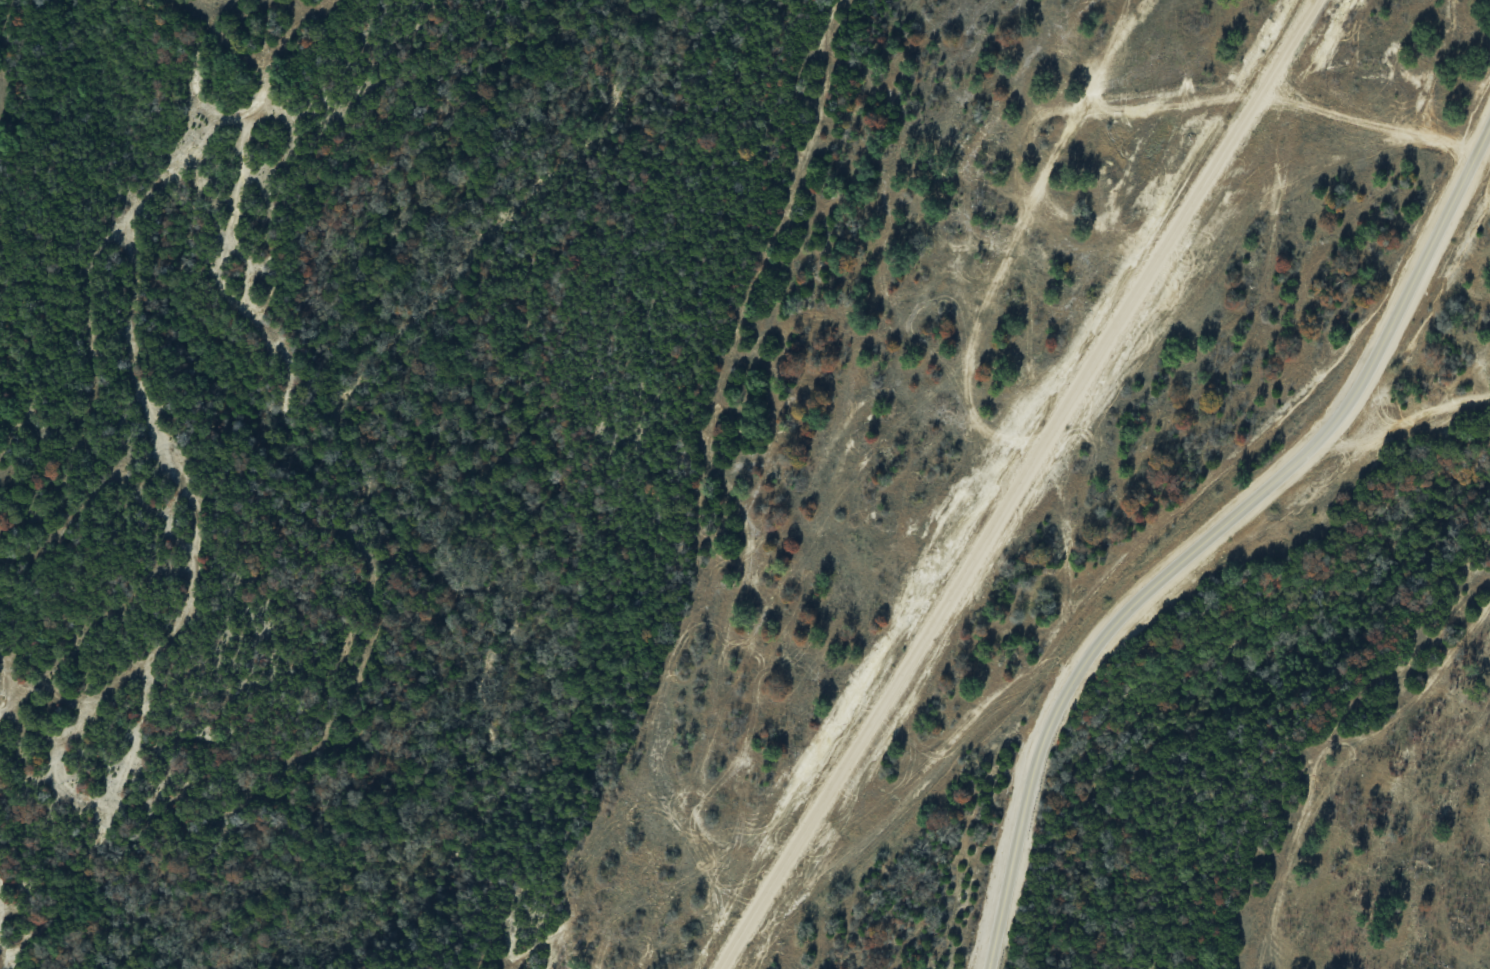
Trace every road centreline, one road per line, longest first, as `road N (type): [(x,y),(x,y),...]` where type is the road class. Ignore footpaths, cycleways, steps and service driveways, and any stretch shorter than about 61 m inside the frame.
road 1 (tertiary): [(1489,145),(1394,343),(1337,424),(1273,495),(1101,643),(1066,690),(1025,775),(985,968)]

